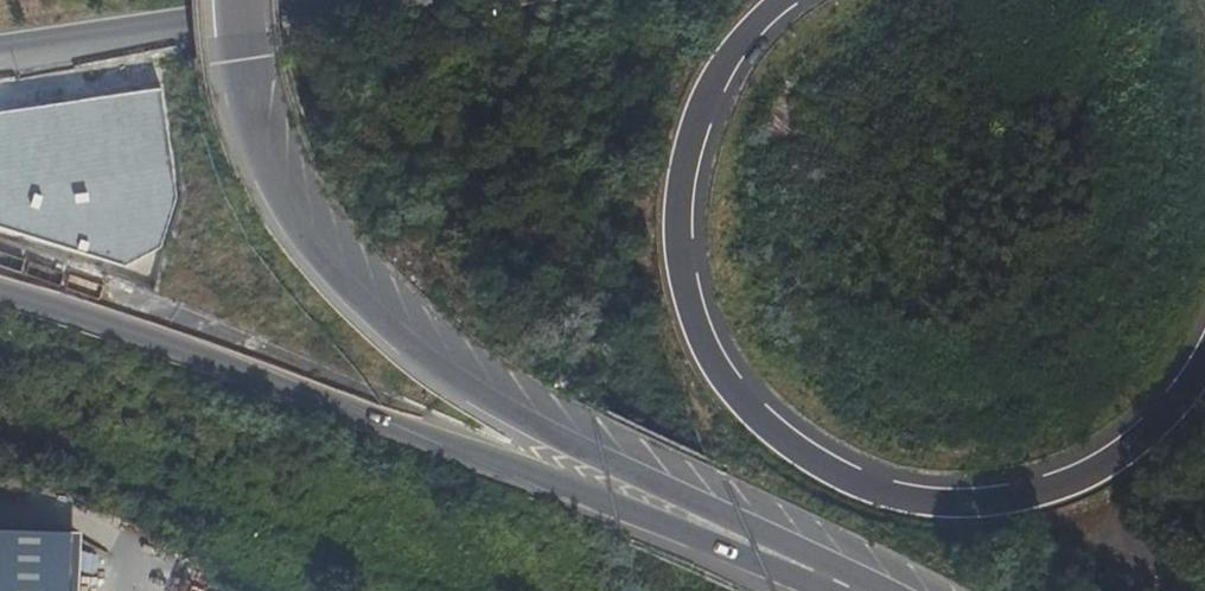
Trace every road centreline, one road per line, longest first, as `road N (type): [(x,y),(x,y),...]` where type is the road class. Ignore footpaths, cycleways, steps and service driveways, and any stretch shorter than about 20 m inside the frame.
road 1 (motorway): [(1204,363),(1172,414),(1138,447),(1064,493),(1006,507),(896,500),(845,484),(761,427),(705,357),(688,318),(673,224),(692,122),(709,87),(729,55),(784,0)]
road 2 (motorway): [(0,260),(89,285),(753,564),(823,561)]
road 3 (motorway): [(235,0),(234,50),(252,132),(313,249),(397,341),(535,433),(823,561)]
road 4 (primary): [(0,51),(333,0)]

